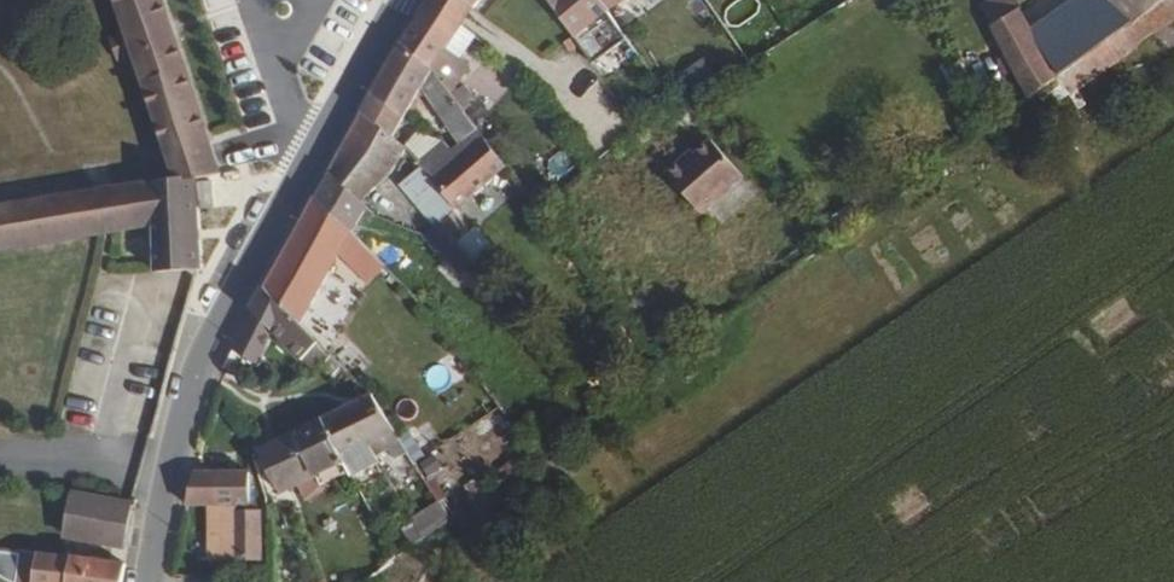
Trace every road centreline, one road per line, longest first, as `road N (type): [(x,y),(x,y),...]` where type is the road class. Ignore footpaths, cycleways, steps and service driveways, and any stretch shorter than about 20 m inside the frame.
road 1 (tertiary): [(155,581),(192,391),(243,280),(307,184),(398,0)]

